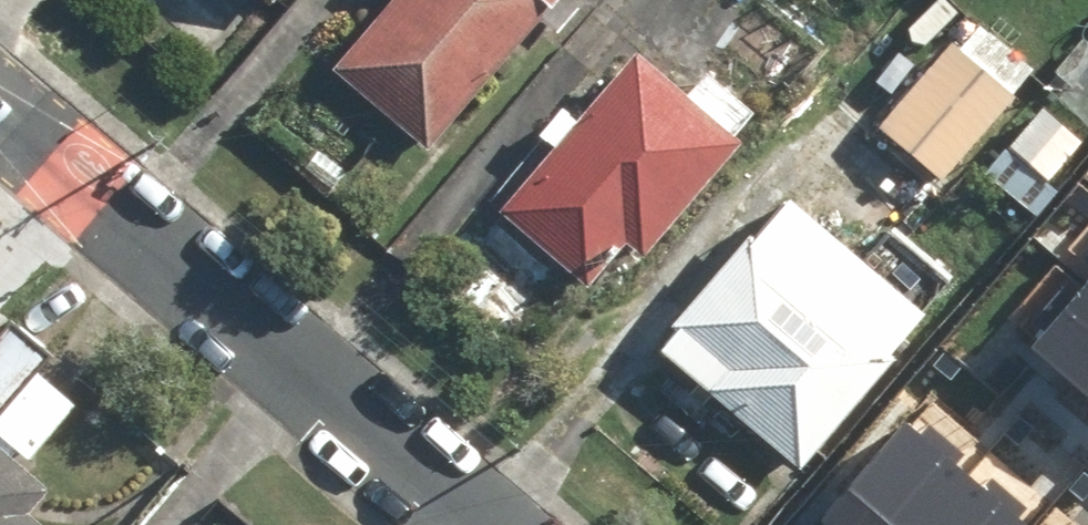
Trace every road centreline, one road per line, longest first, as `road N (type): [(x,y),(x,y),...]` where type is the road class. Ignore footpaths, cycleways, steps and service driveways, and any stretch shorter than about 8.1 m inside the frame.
road 1 (residential): [(0,109),(489,524)]

